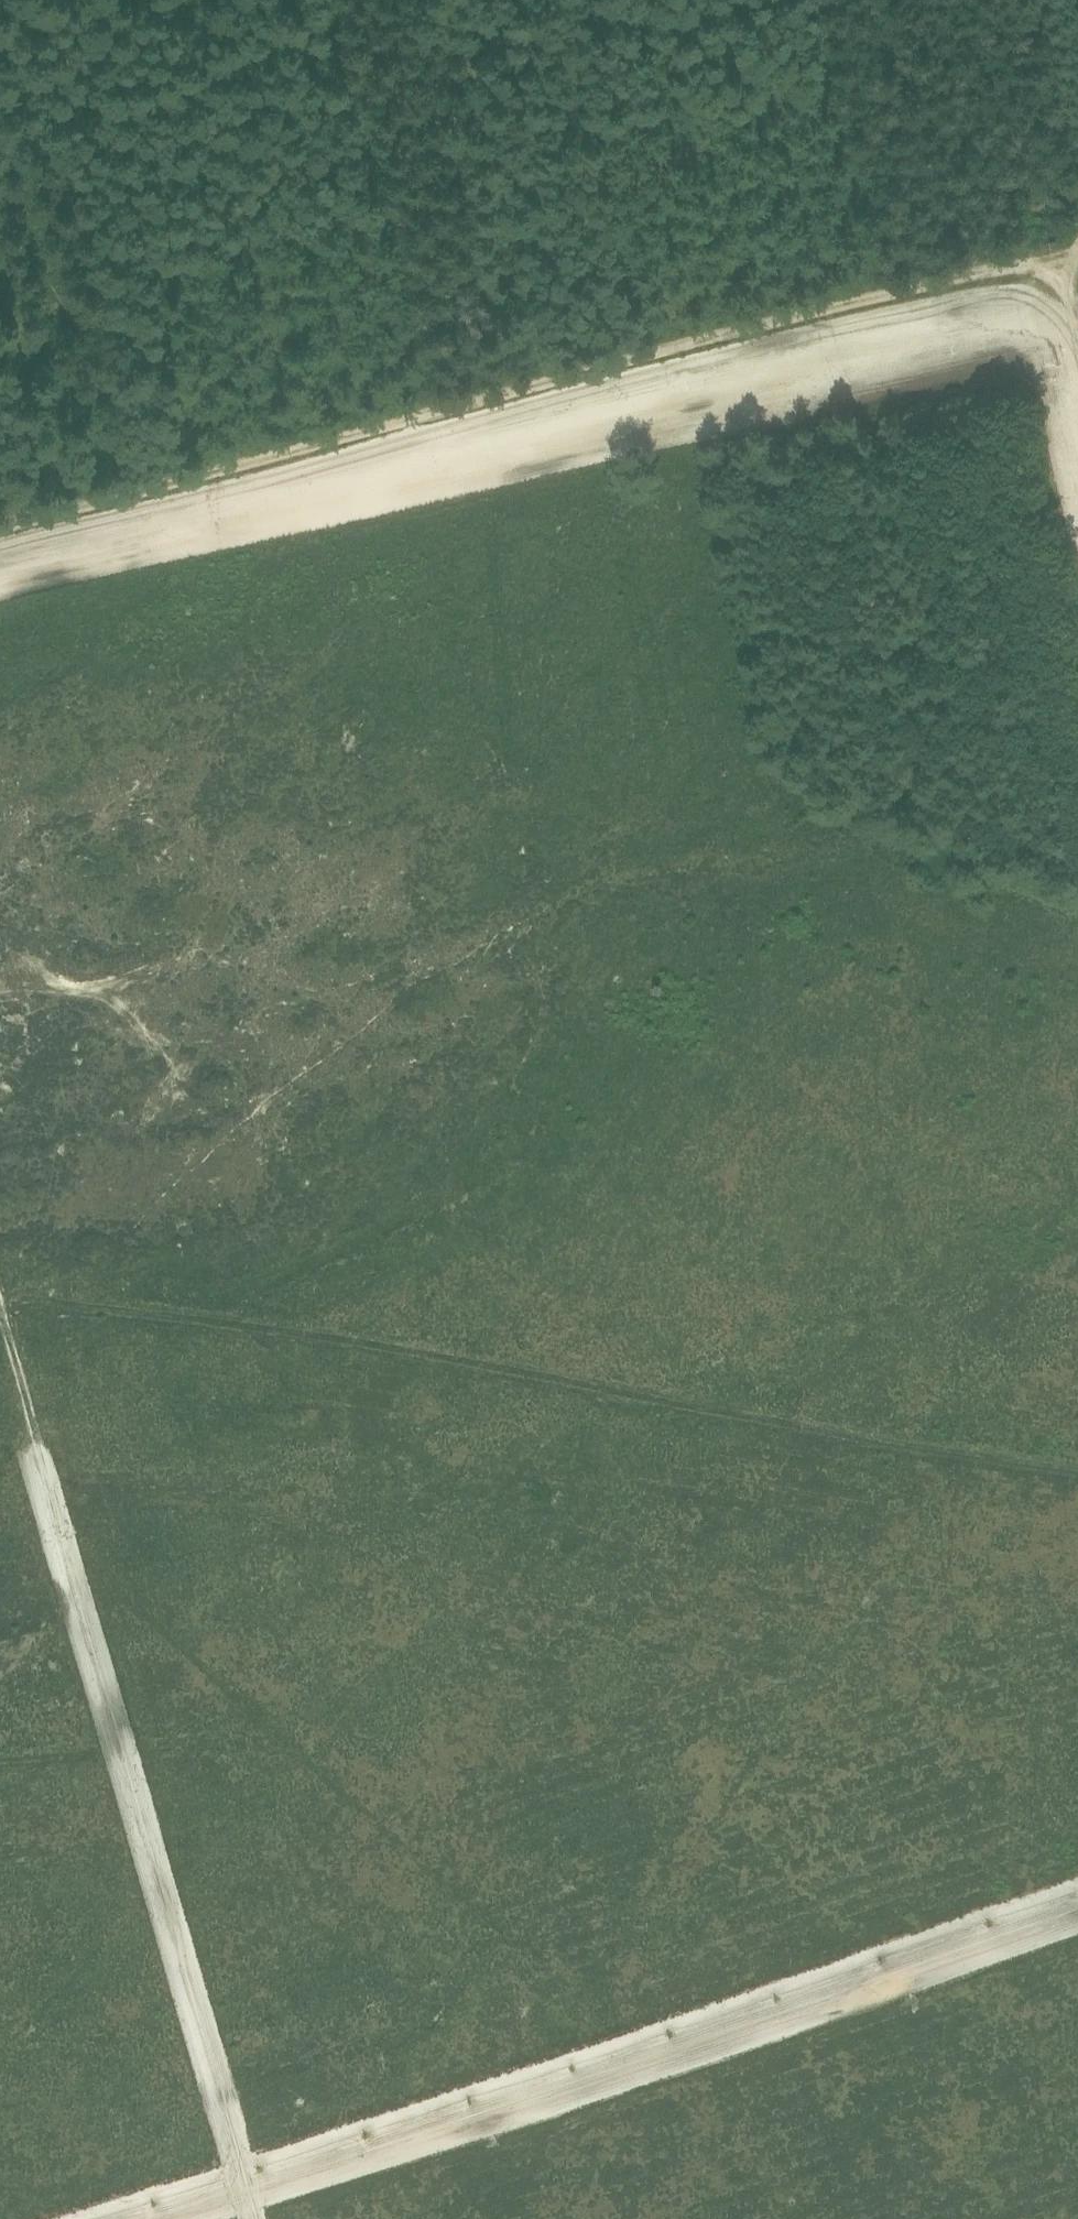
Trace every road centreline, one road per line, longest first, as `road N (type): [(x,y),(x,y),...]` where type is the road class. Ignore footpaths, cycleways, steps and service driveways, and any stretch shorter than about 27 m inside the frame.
road 1 (track): [(44,1462),(0,1306)]

